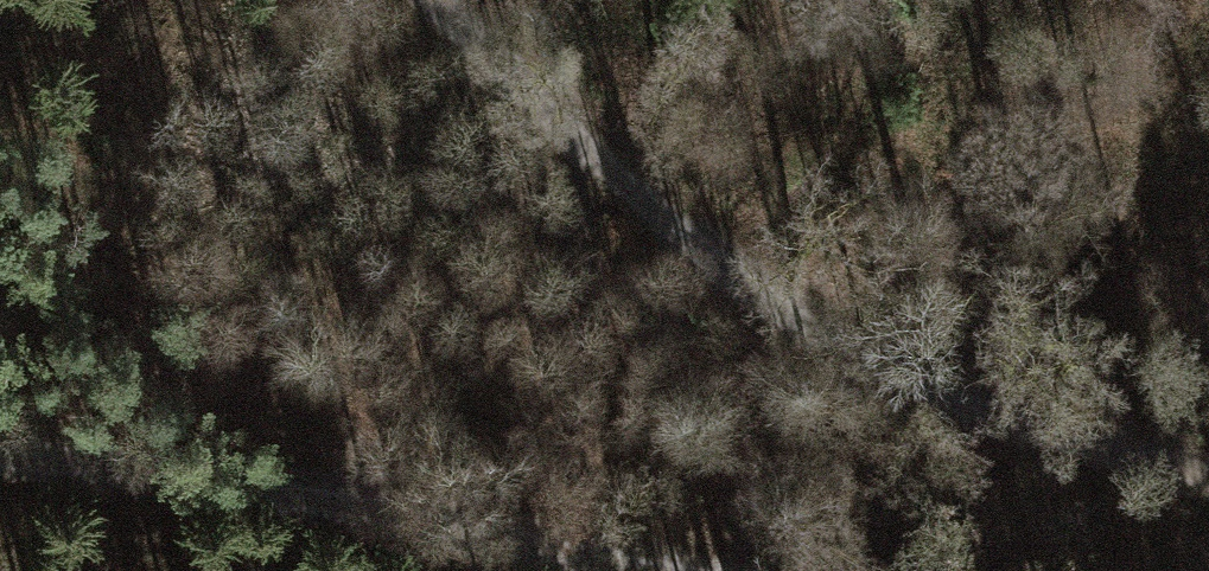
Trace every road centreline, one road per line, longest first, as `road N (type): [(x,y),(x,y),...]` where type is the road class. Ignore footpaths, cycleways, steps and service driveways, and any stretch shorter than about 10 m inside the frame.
road 1 (track): [(448,0),(714,272),(887,378),(1054,448),(1208,481)]
road 2 (track): [(690,570),(64,468),(0,466)]

